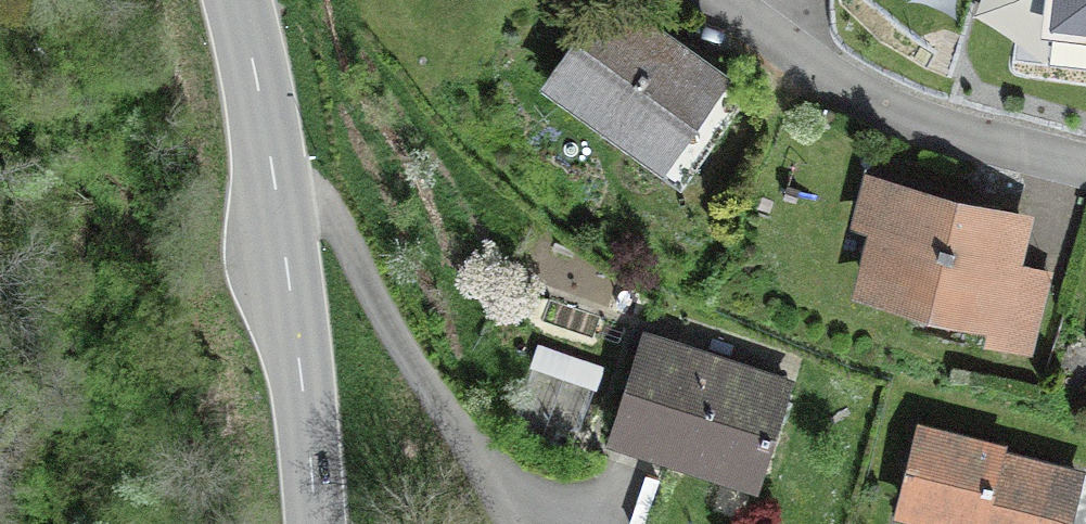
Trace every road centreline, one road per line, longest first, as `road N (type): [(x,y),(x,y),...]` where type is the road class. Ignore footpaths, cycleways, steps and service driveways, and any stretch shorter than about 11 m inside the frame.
road 1 (residential): [(1085,169),(939,129),(851,94),(718,0)]
road 2 (residential): [(277,204),(310,213),(335,232),(510,523)]
road 3 (tertiary): [(315,523),(277,204)]
road 4 (tertiary): [(277,204),(238,0)]

